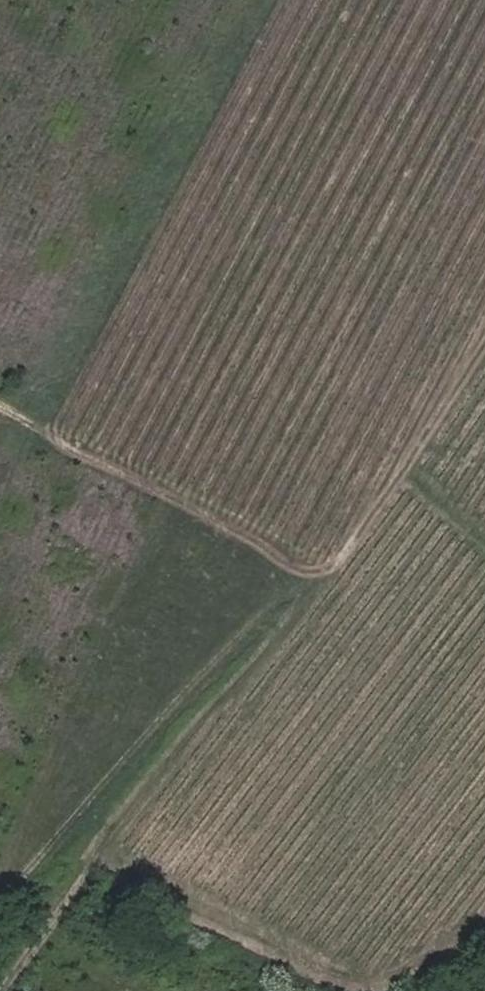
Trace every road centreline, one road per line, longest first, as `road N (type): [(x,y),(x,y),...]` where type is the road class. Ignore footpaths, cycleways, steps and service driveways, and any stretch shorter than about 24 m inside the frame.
road 1 (track): [(0,978),(43,943),(341,554),(484,319)]
road 2 (track): [(0,405),(333,565)]

